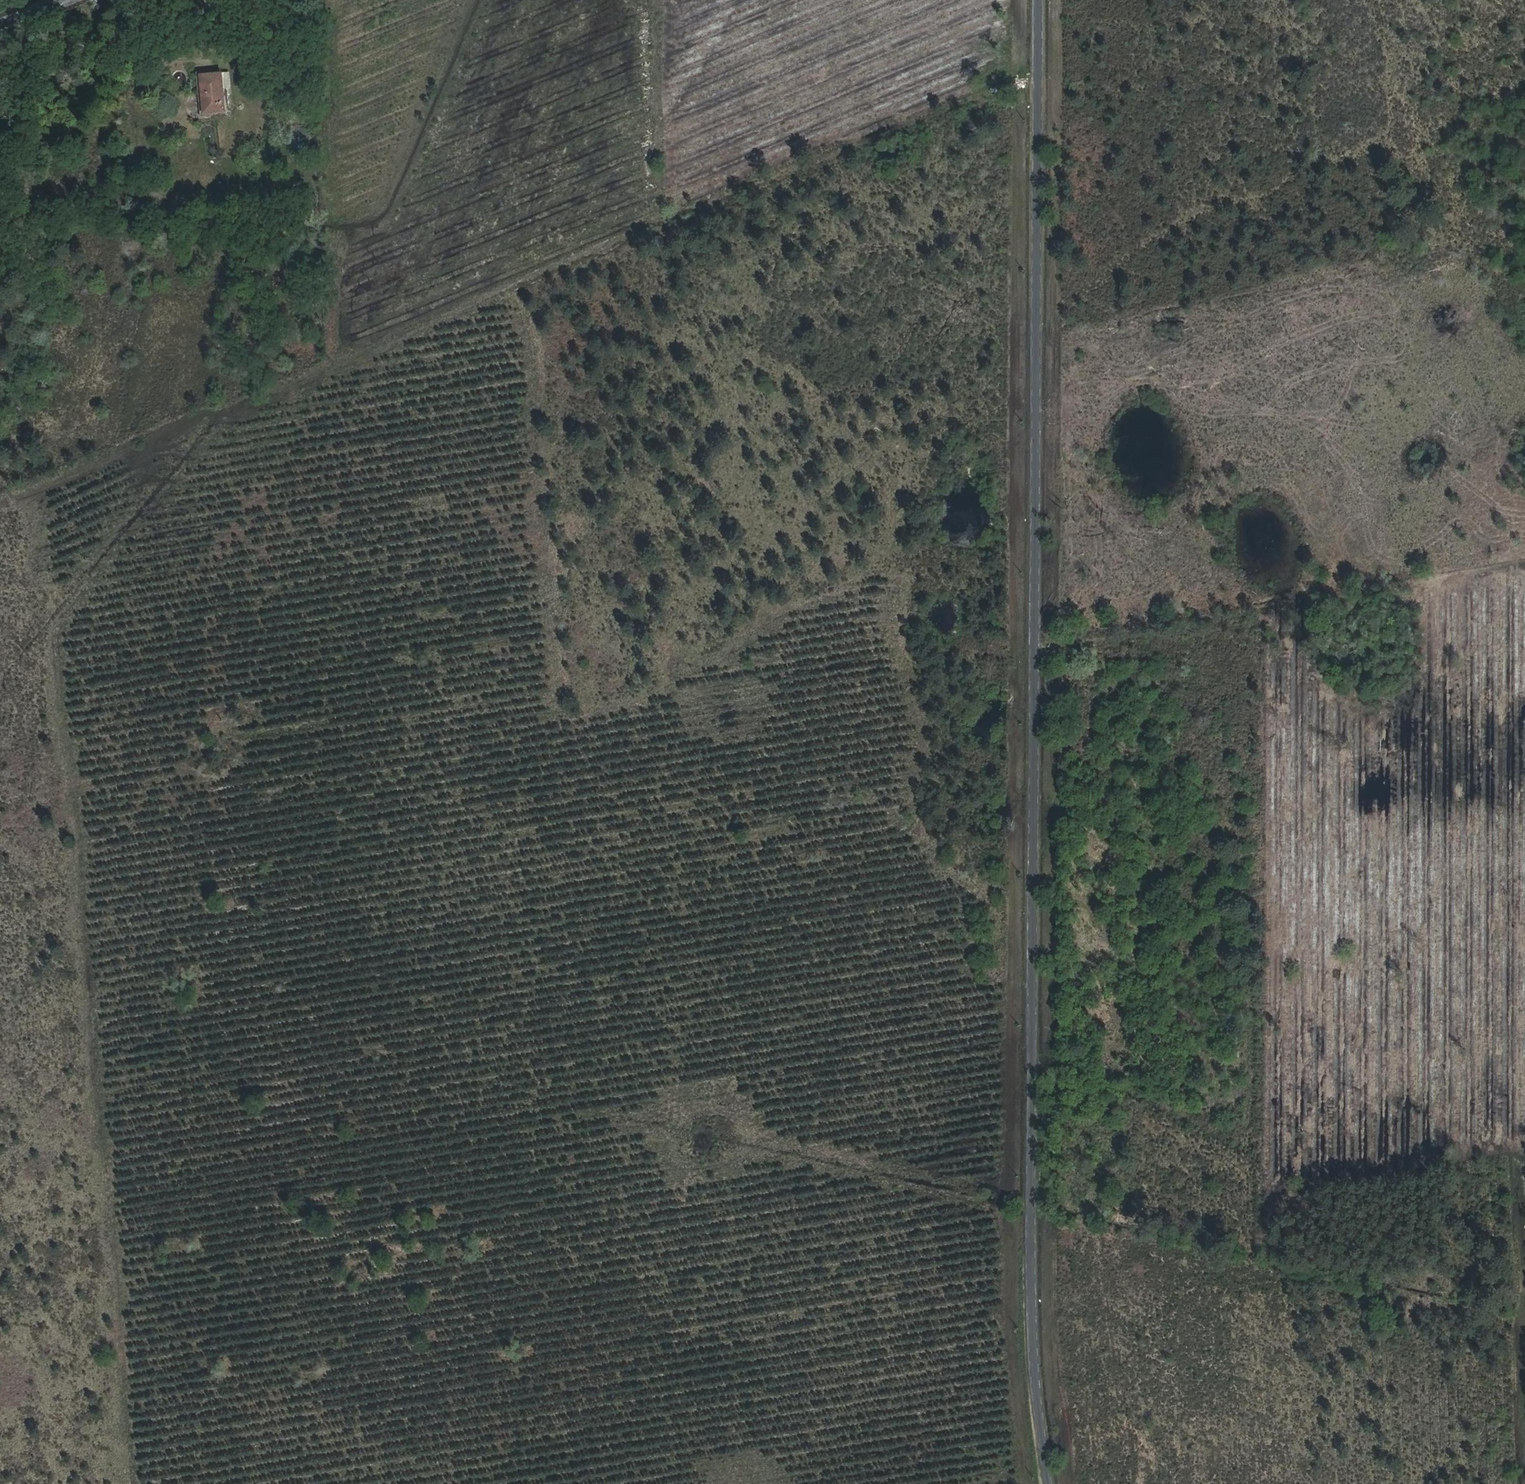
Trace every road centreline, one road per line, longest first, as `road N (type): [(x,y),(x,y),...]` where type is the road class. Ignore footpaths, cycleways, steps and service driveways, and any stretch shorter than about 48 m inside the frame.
road 1 (residential): [(1040,0),(1053,1332),(1068,1483)]
road 2 (track): [(1041,77),(793,165),(0,500)]

